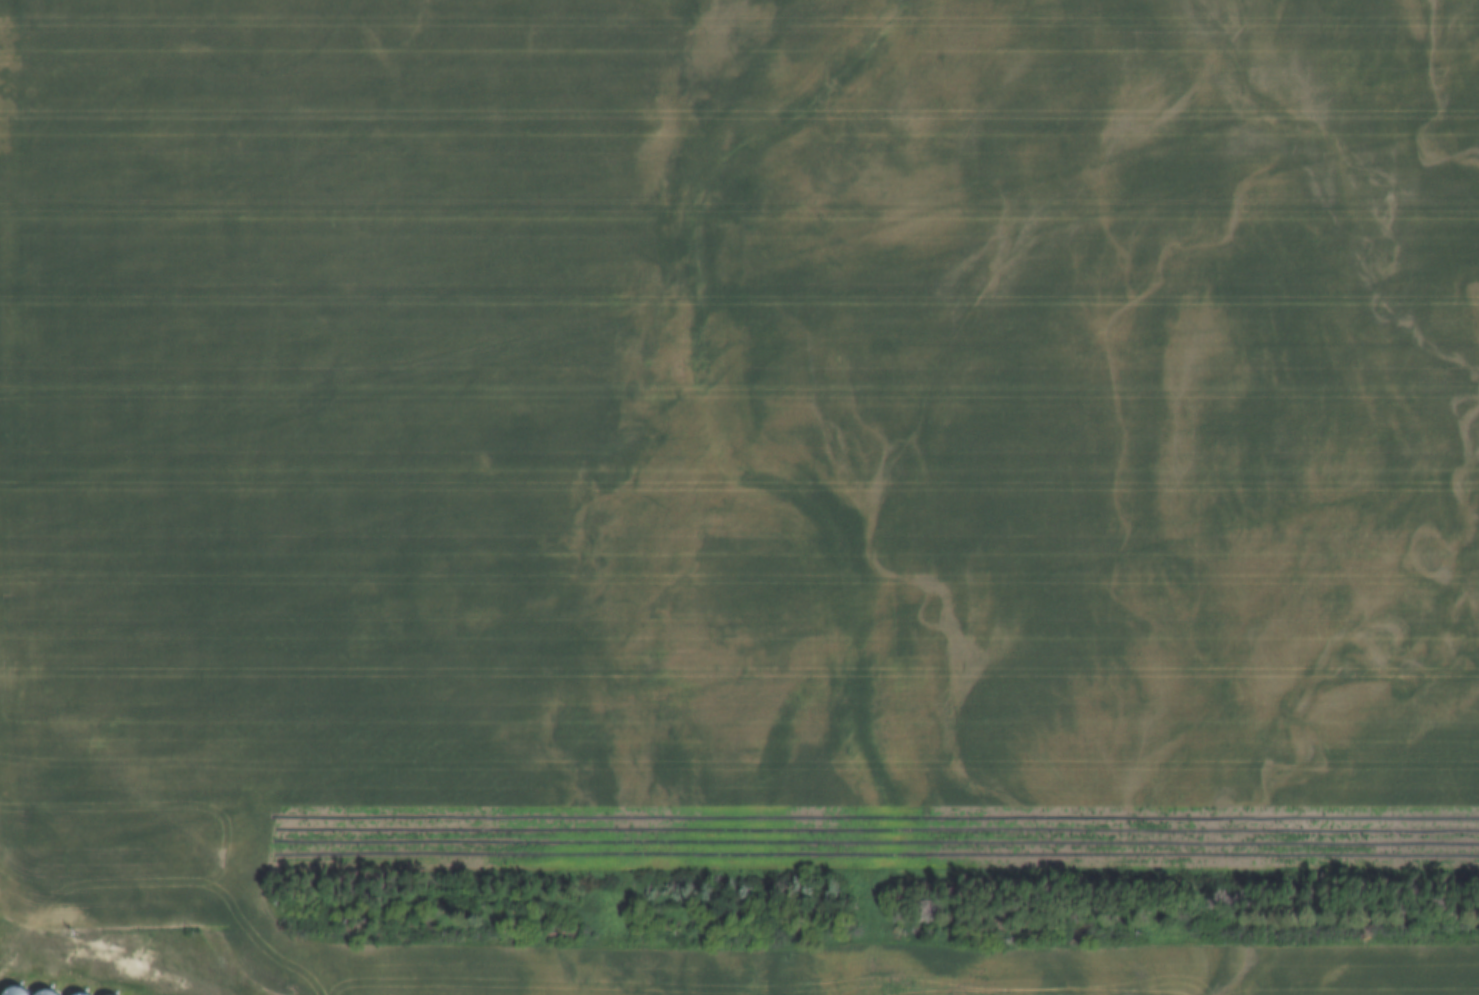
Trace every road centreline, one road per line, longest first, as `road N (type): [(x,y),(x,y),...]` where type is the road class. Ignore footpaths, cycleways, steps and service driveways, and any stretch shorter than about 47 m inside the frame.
road 1 (track): [(0,956),(21,956),(120,994)]

